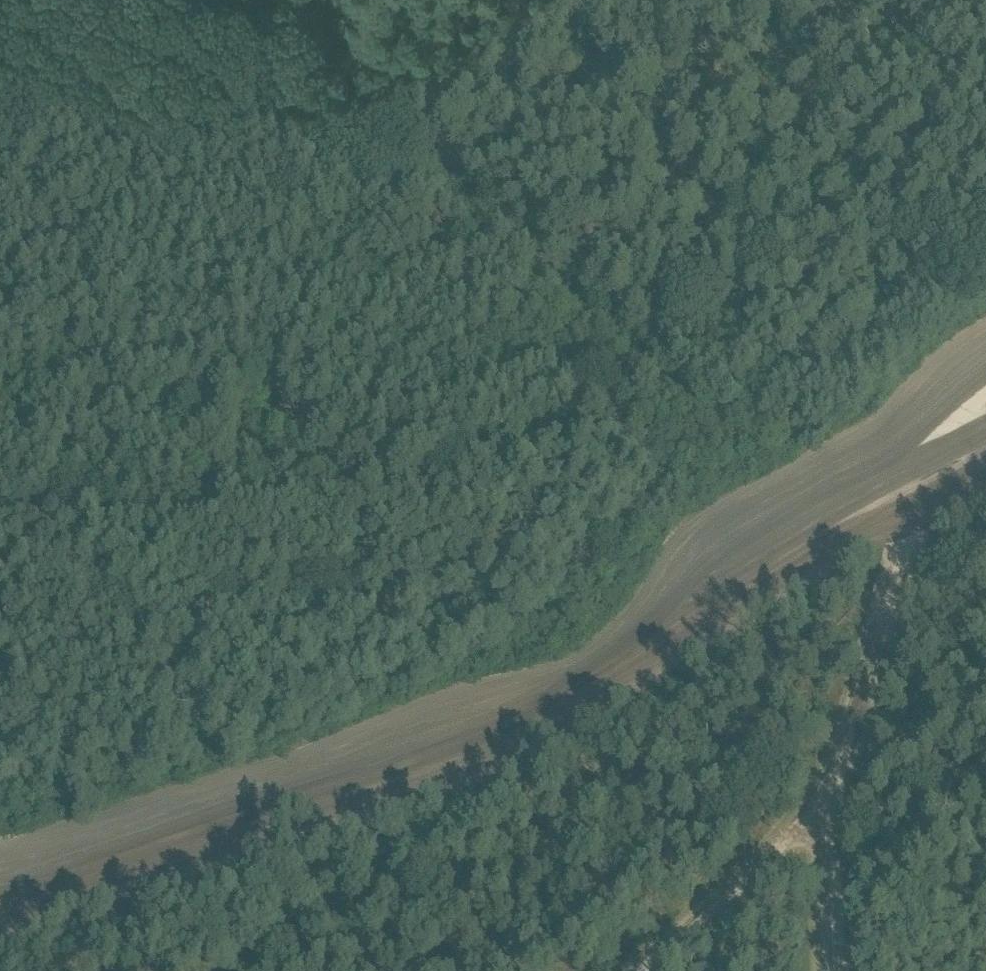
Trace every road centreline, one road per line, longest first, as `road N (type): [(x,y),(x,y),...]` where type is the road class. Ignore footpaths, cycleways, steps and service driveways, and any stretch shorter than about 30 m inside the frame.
road 1 (track): [(0,891),(496,728),(985,479)]
road 2 (track): [(920,507),(827,819),(821,970)]
road 3 (track): [(642,970),(827,819)]

